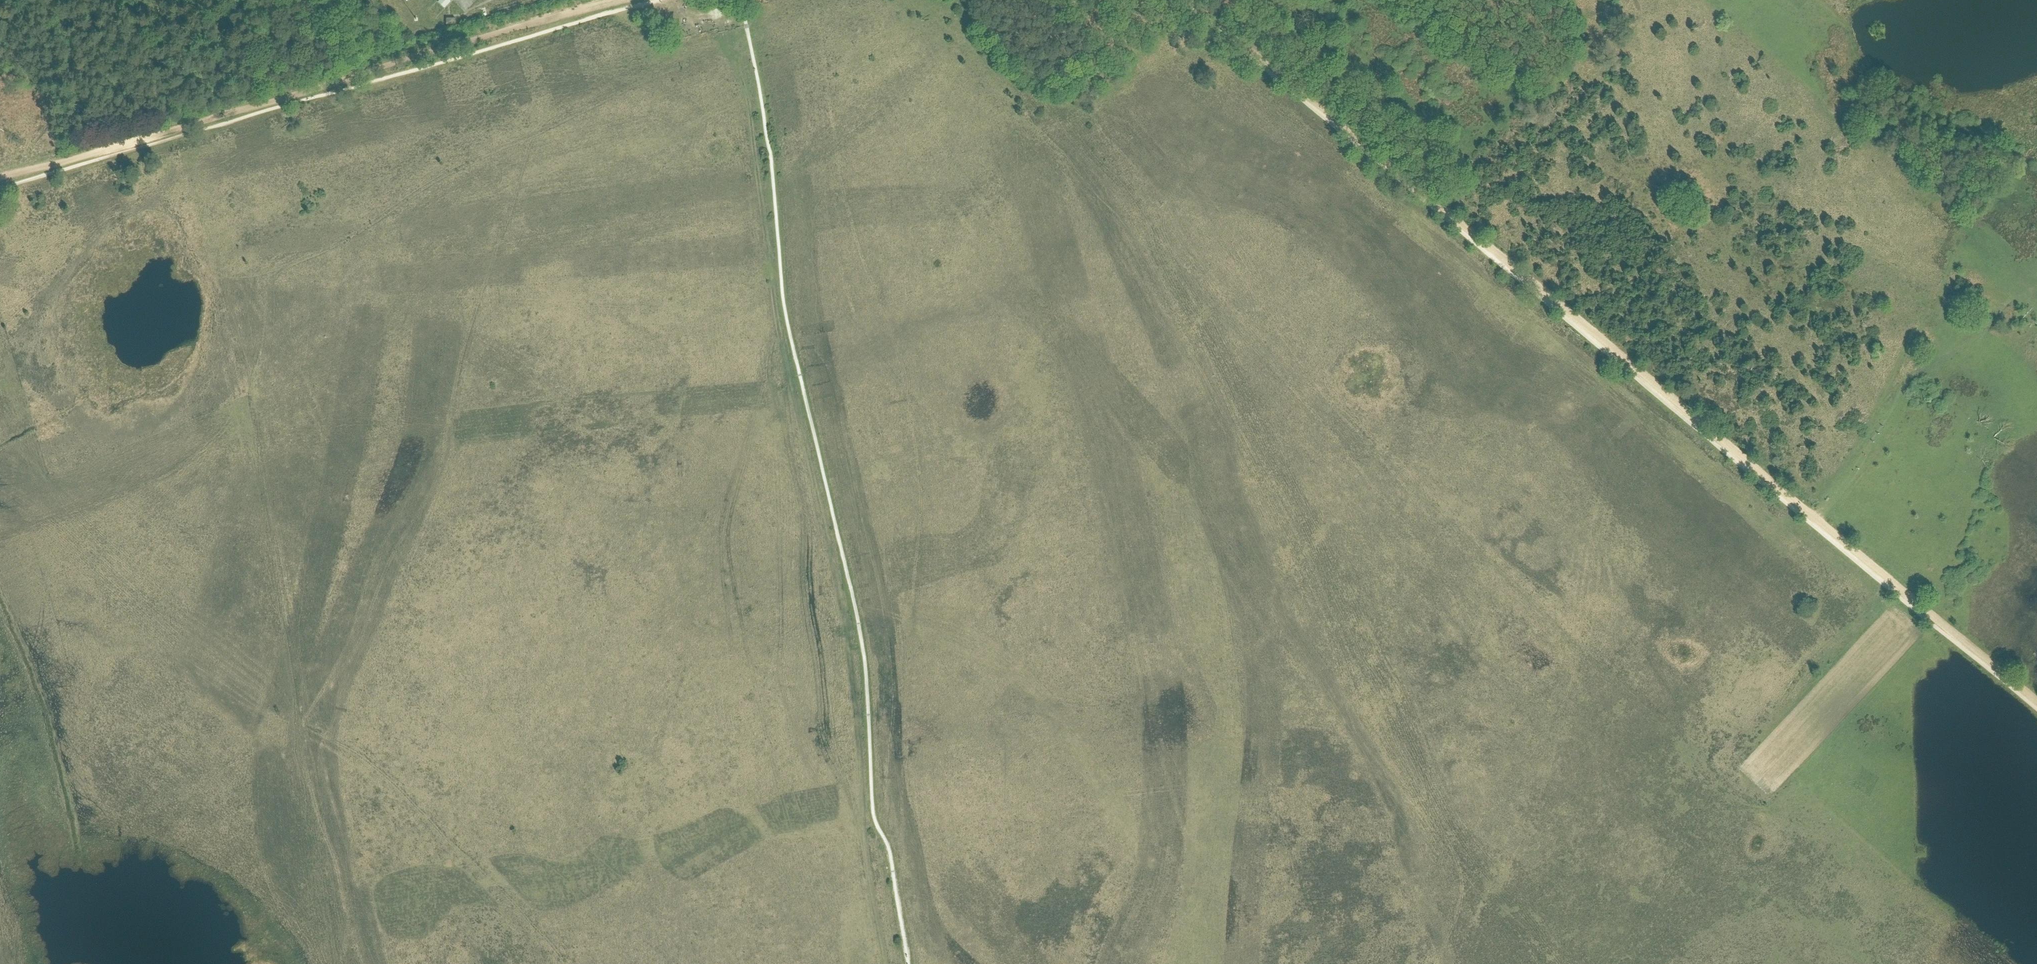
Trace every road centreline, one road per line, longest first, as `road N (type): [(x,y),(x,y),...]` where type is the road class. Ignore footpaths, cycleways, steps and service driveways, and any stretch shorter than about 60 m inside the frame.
road 1 (track): [(1818,520),(1187,0)]
road 2 (track): [(350,76),(0,177)]
road 3 (track): [(2036,702),(1818,520)]
road 4 (track): [(621,0),(350,76)]

